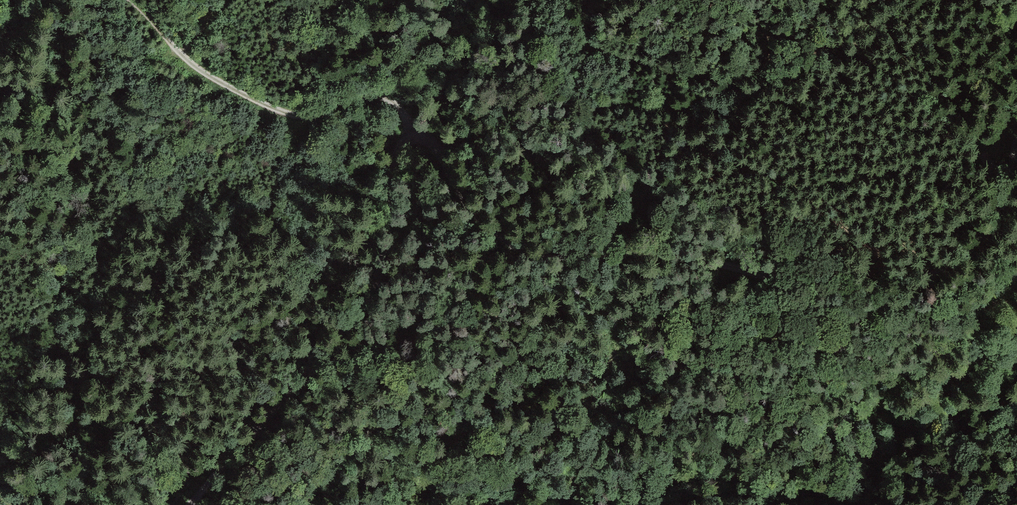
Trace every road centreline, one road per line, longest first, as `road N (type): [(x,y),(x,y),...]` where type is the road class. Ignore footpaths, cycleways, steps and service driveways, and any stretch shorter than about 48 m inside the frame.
road 1 (track): [(1016,150),(996,215),(973,245),(893,303),(848,308),(665,252),(568,260),(517,248),(481,221),(432,146),(407,143),(396,162),(363,312),(189,504)]
road 2 (track): [(176,47),(119,49),(96,60),(100,117),(131,213),(71,377),(88,504)]
road 3 (track): [(127,0),(185,56),(288,113),(317,115),(380,89),(406,119),(413,141)]
road 4 (track): [(596,41),(687,69),(783,74),(856,48),(930,0)]
road 5 (track): [(853,50),(930,102),(1008,177)]

